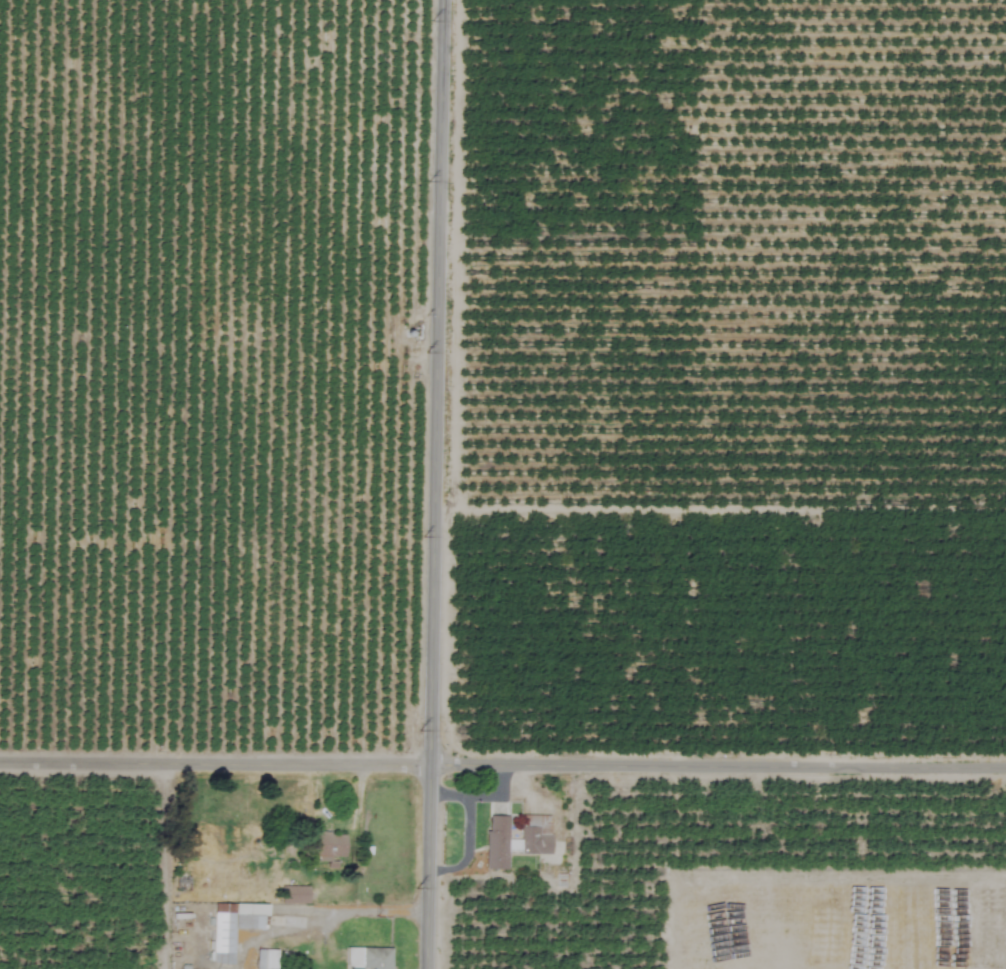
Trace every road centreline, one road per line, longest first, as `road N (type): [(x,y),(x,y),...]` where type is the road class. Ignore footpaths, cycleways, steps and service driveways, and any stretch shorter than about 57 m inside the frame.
road 1 (residential): [(1005,766),(0,759)]
road 2 (residential): [(425,968),(437,0)]

